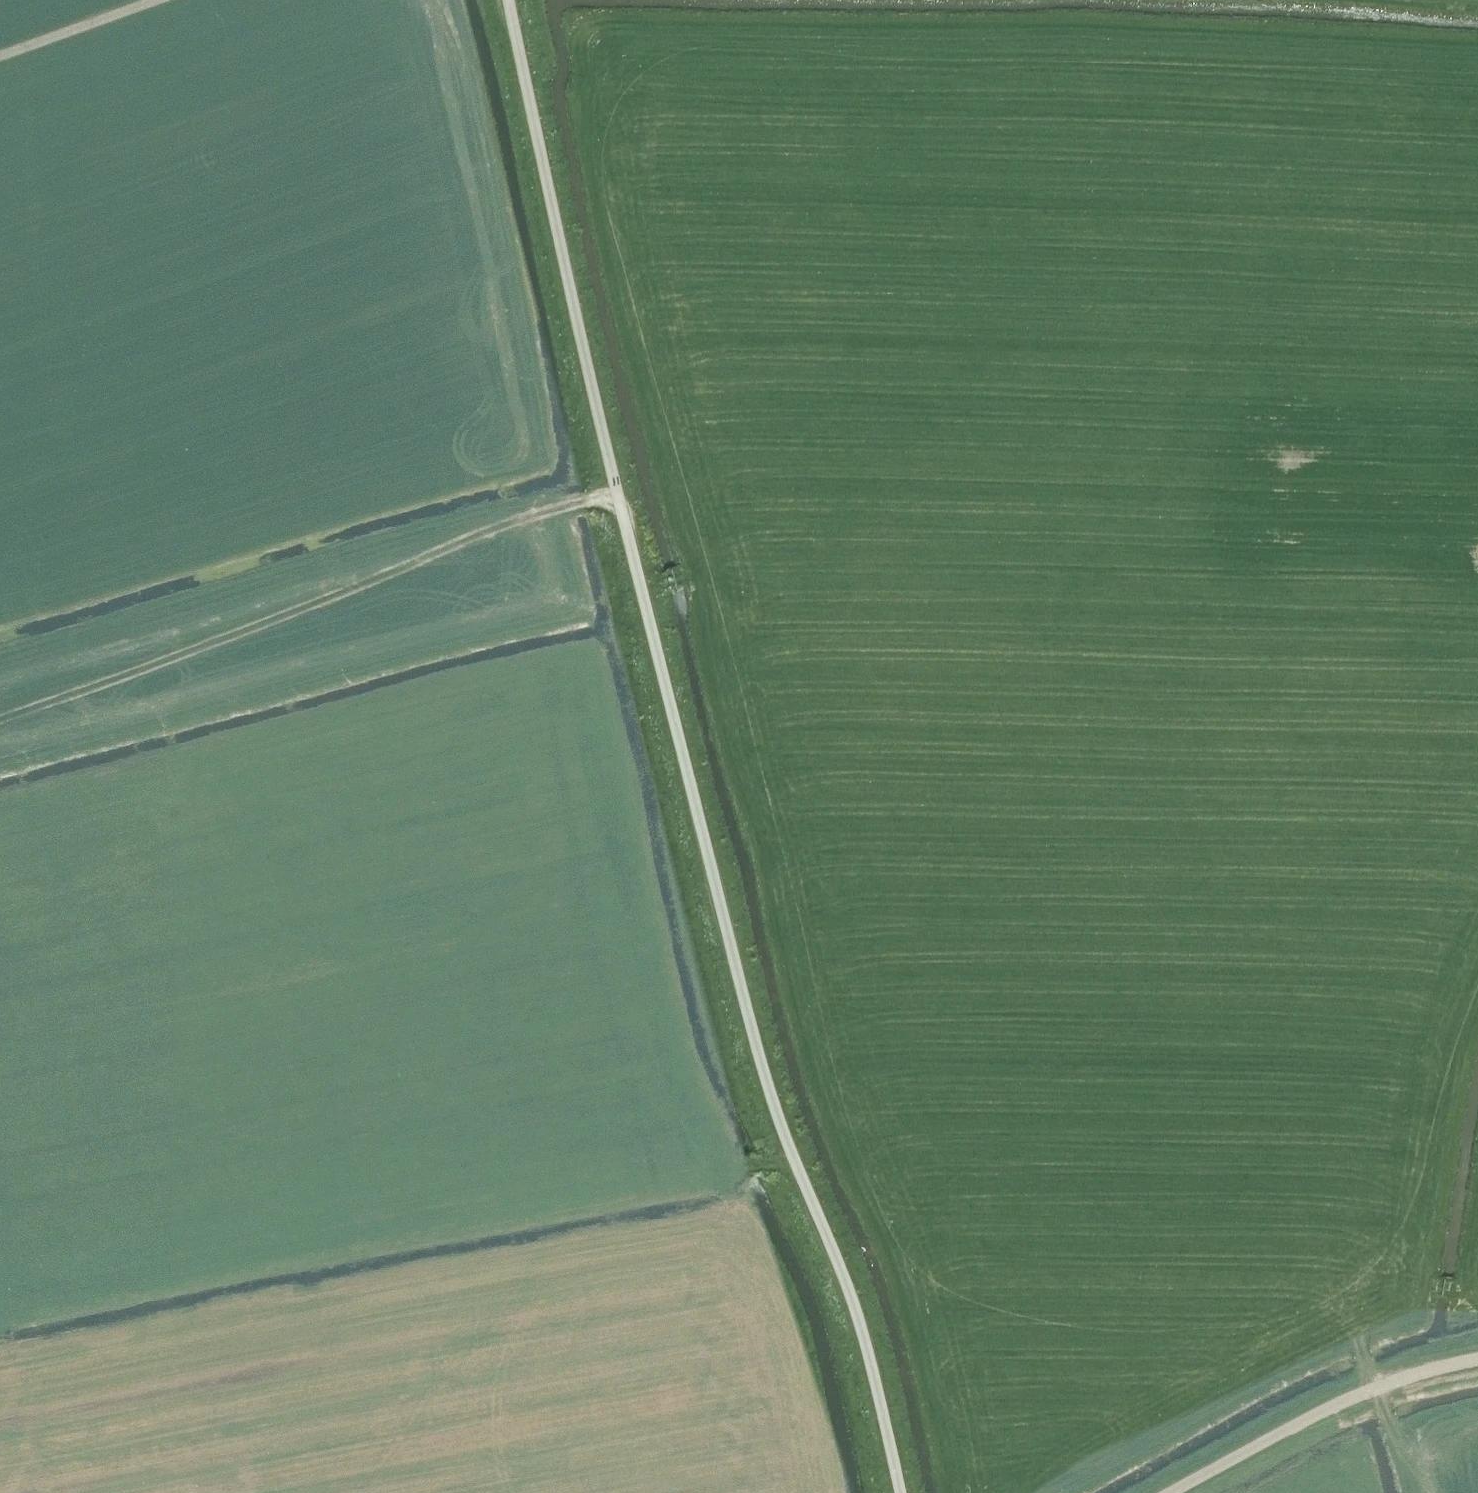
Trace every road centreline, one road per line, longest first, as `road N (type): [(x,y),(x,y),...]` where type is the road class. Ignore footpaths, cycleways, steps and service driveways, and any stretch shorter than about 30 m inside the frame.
road 1 (unclassified): [(900,1492),(847,1283),(789,1147),(742,991),(607,447),(509,0)]
road 2 (unclassified): [(1173,1492),(1372,1390),(1477,1362)]

